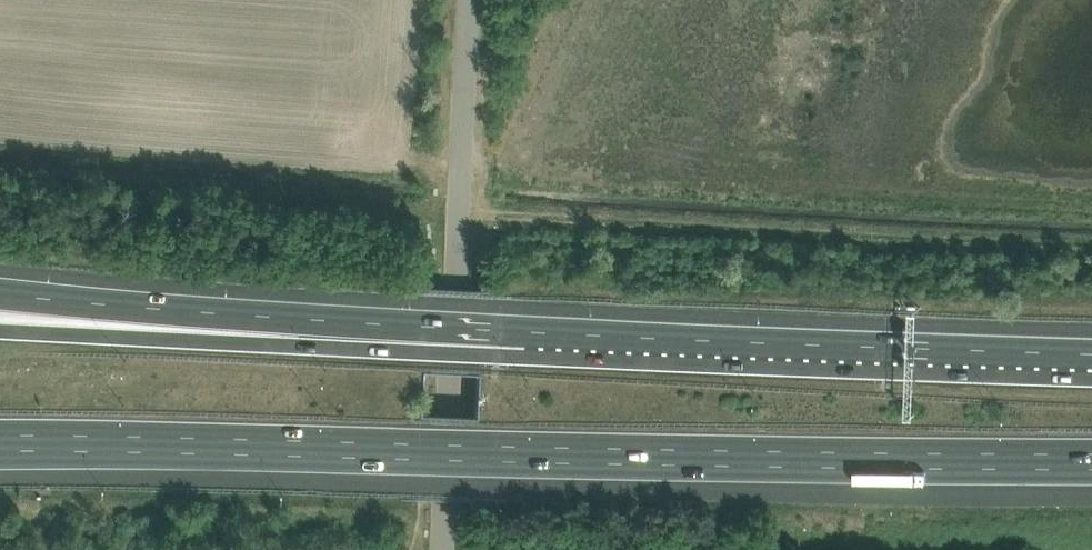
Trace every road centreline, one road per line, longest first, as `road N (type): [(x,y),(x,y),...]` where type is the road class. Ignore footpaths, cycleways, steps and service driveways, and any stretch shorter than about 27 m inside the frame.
road 1 (motorway): [(0,444),(1091,459)]
road 2 (motorway): [(1091,370),(528,350)]
road 3 (unclassified): [(442,549),(467,0)]
road 4 (motorway): [(528,350),(479,330),(0,292)]
road 5 (motorway): [(528,350),(0,329)]

